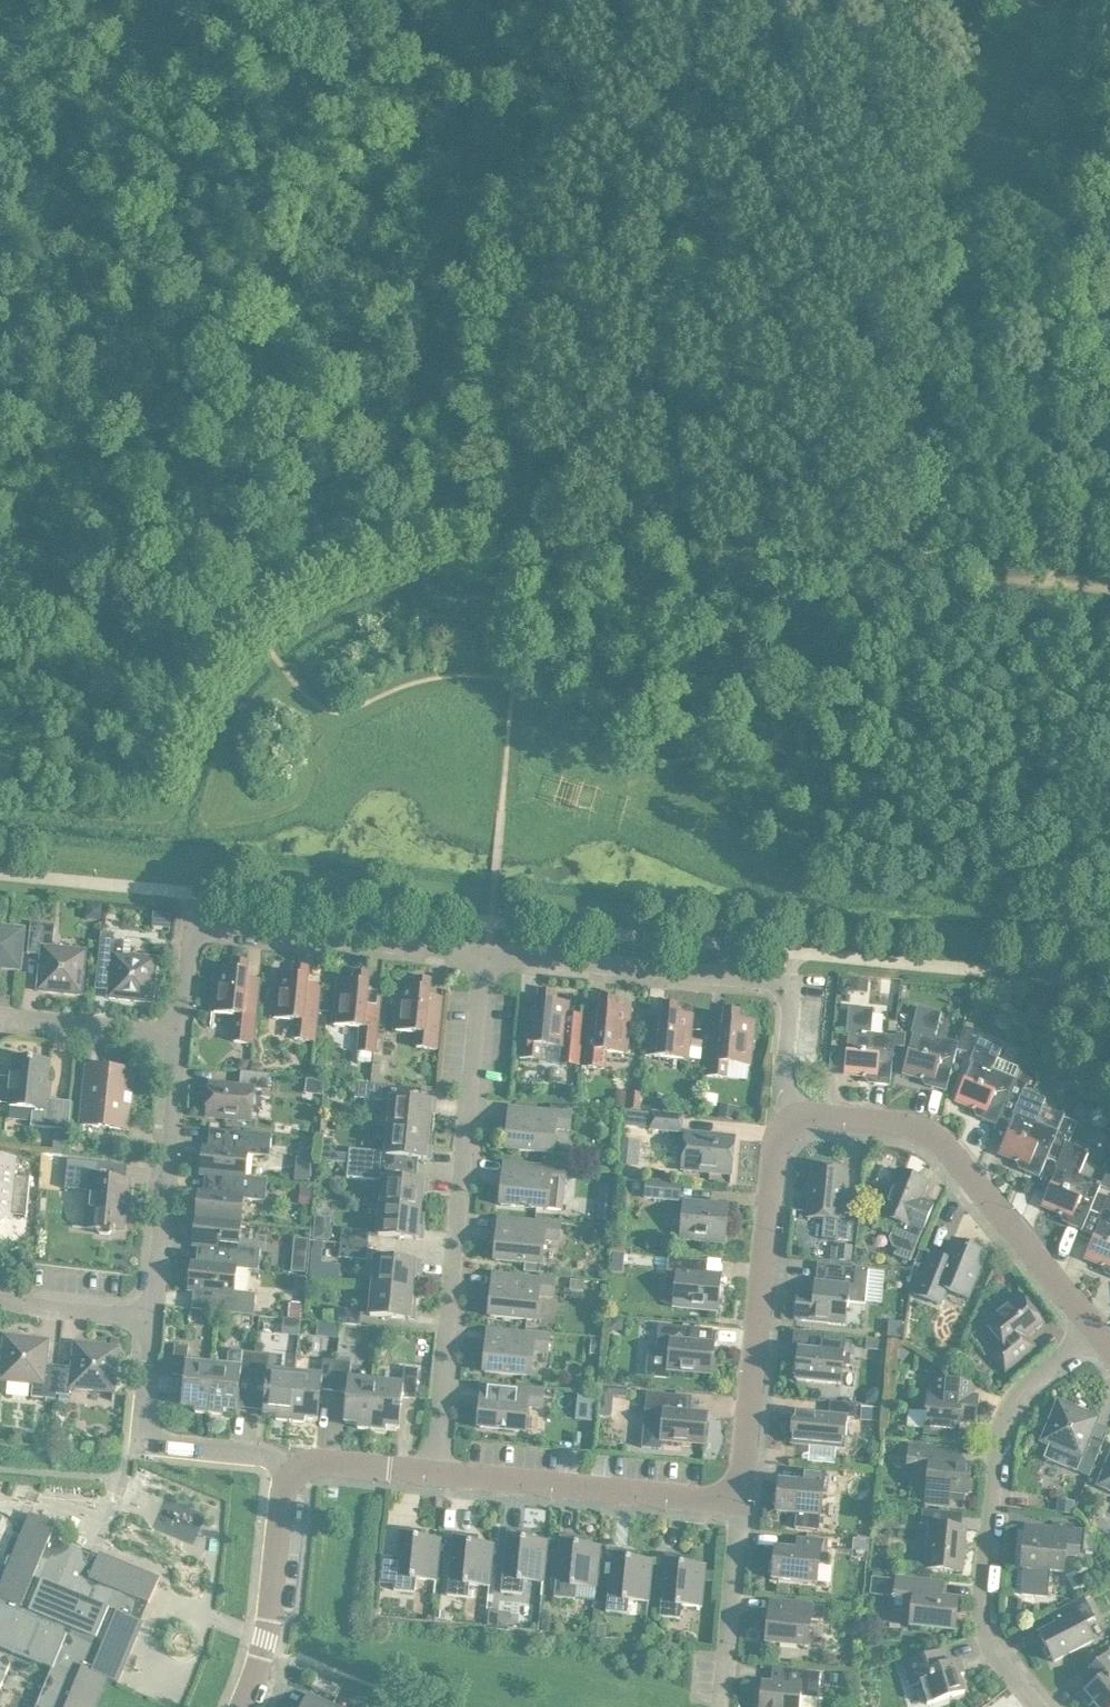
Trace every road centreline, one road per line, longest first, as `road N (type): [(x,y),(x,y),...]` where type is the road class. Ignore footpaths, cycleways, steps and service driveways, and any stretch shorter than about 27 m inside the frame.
road 1 (residential): [(438,1468),(484,966)]
road 2 (residential): [(484,966),(787,986),(778,1135)]
road 3 (residential): [(1049,1706),(988,1604),(993,1411),(1092,1346)]
road 4 (residential): [(1092,1346),(946,1152),(909,1122),(817,1118),(778,1135)]
road 5 (residential): [(175,1037),(190,933),(484,966)]
road 6 (residential): [(778,1135),(742,1498)]
road 7 (residential): [(742,1498),(438,1468)]
road 8 (residential): [(154,1311),(175,1037)]
road 9 (residential): [(290,1474),(145,1435),(154,1311)]
road 10 (residential): [(240,1706),(265,1642),(290,1474)]
road 11 (unclassified): [(724,1702),(742,1498)]
road 12 (residential): [(0,1035),(175,1037)]
road 13 (residential): [(154,1311),(0,1286)]
road 14 (residential): [(438,1468),(316,1460),(290,1474)]

